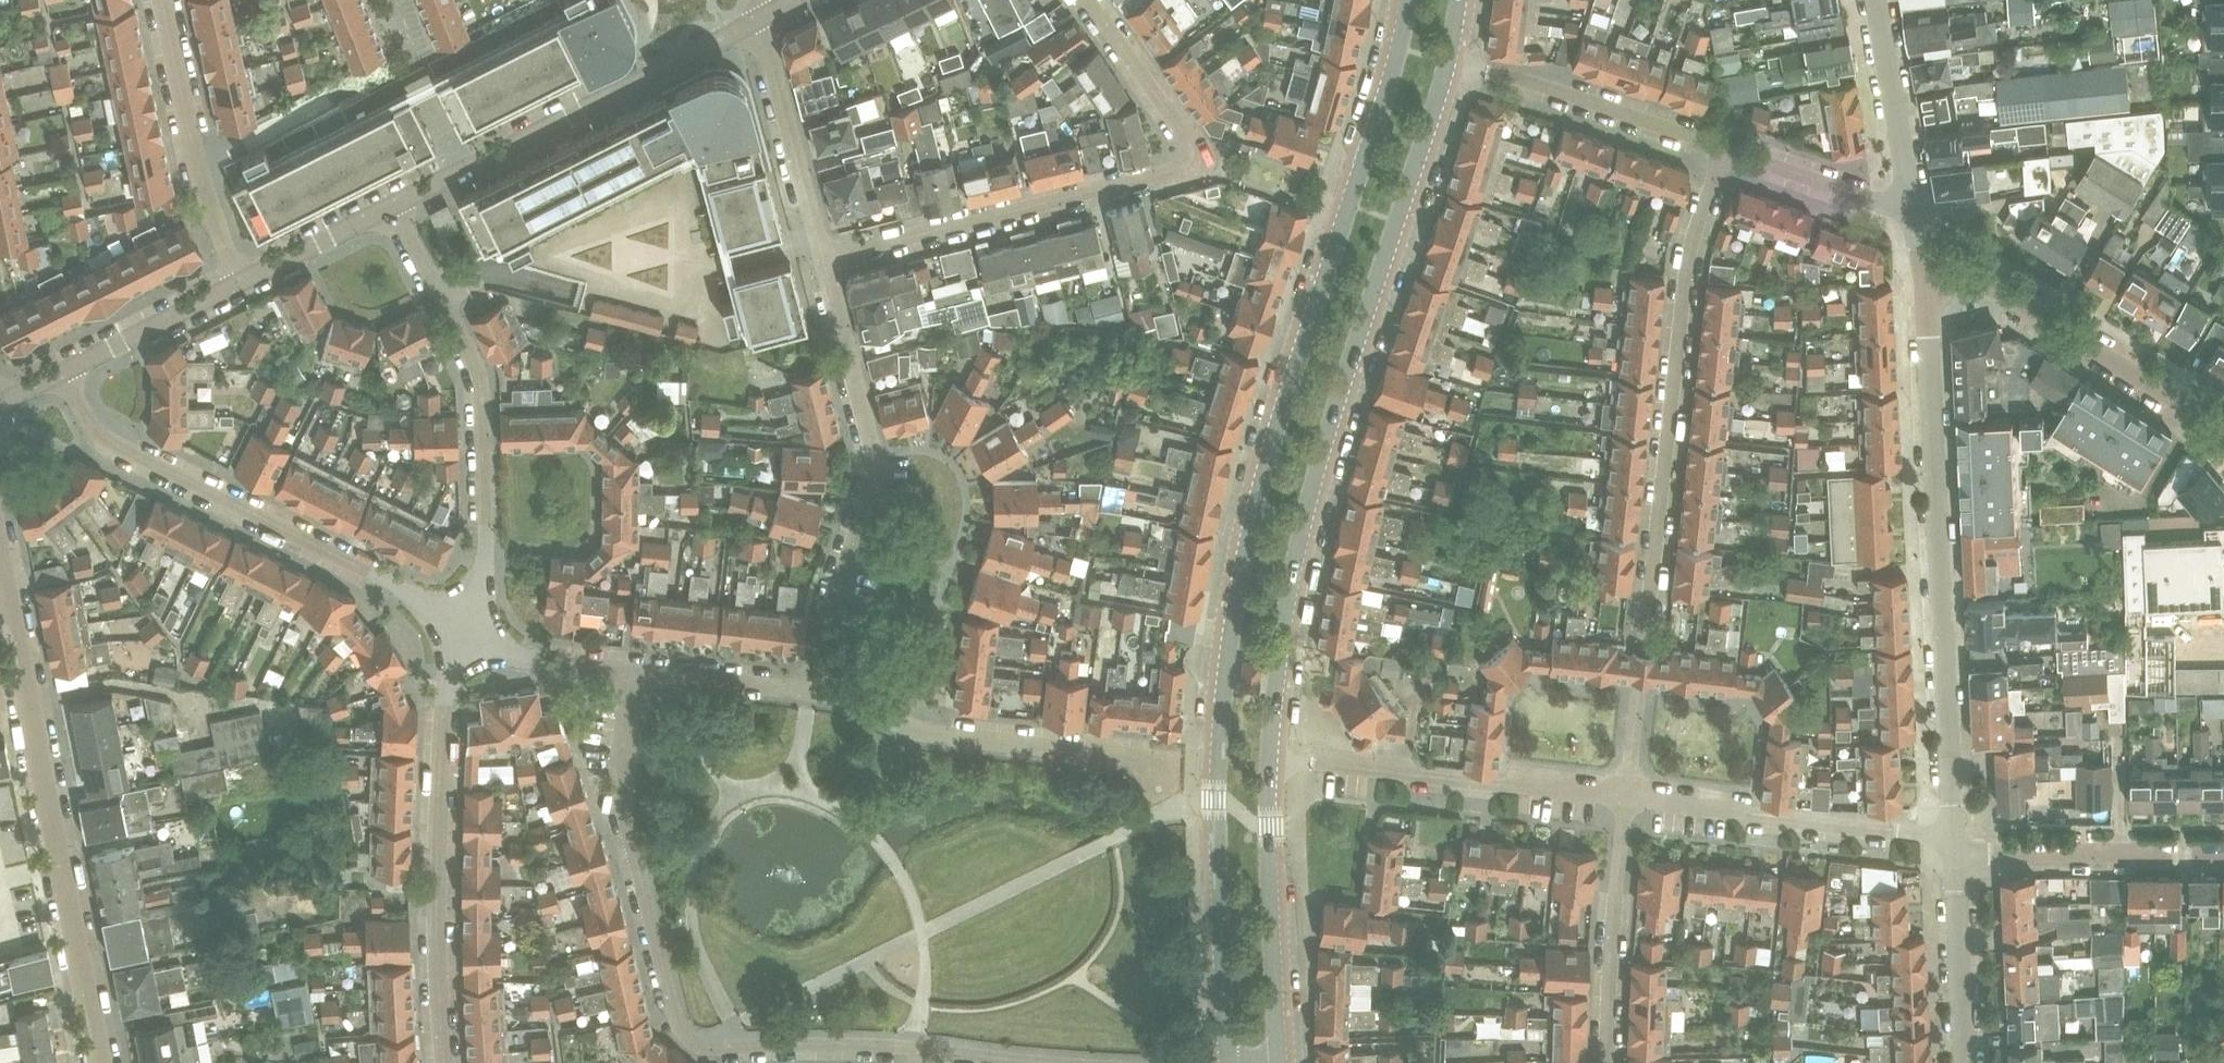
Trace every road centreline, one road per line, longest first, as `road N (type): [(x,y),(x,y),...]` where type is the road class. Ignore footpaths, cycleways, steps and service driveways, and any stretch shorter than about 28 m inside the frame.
road 1 (primary): [(1408,0),(1388,91),(1278,431),(1245,576),(1219,800),(1231,1062)]
road 2 (primary): [(1272,761),(1288,606),(1316,472),(1448,62)]
road 3 (residential): [(1629,797),(1687,282),(1726,150)]
road 4 (residential): [(920,1049),(711,1049),(686,1037),(621,796),(633,669)]
road 5 (unclassified): [(1958,849),(1925,268)]
road 6 (residential): [(824,257),(1194,166),(1196,141),(1092,0)]
road 7 (unclassified): [(101,1062),(0,553)]
road 8 (residential): [(64,371),(112,444),(369,570),(463,627)]
road 9 (residential): [(810,690),(875,474),(824,257)]
road 10 (residential): [(463,627),(487,544),(480,379),(391,204)]
road 11 (residential): [(447,1062),(446,704),(463,627)]
road 12 (unclassified): [(391,204),(754,20)]
road 13 (residential): [(1178,806),(1158,772),(1138,763),(922,733),(810,690)]
road 14 (residential): [(1272,761),(1629,797)]
road 15 (unclassified): [(1925,268),(2010,300),(2223,438)]
road 16 (residential): [(1958,849),(1629,797)]
road 17 (primary): [(1279,1062),(1272,761)]
road 18 (residential): [(240,281),(202,186),(162,0)]
road 19 (residential): [(1448,62),(1726,150)]
road 20 (residential): [(1629,797),(1609,1062)]
road 21 (residential): [(1958,849),(2223,854)]
road 22 (residential): [(824,257),(754,20)]
road 23 (unclassified): [(1916,212),(1879,0)]
road 24 (unclassified): [(1967,1062),(1958,849)]
road 25 (residential): [(1726,150),(1916,212)]
road 26 (unclassified): [(64,371),(240,281)]
road 27 (residential): [(810,690),(633,669)]
road 28 (residential): [(633,669),(517,655),(463,627)]
road 29 (unclassified): [(240,281),(391,204)]
road 30 (residential): [(1045,1062),(920,1049)]

